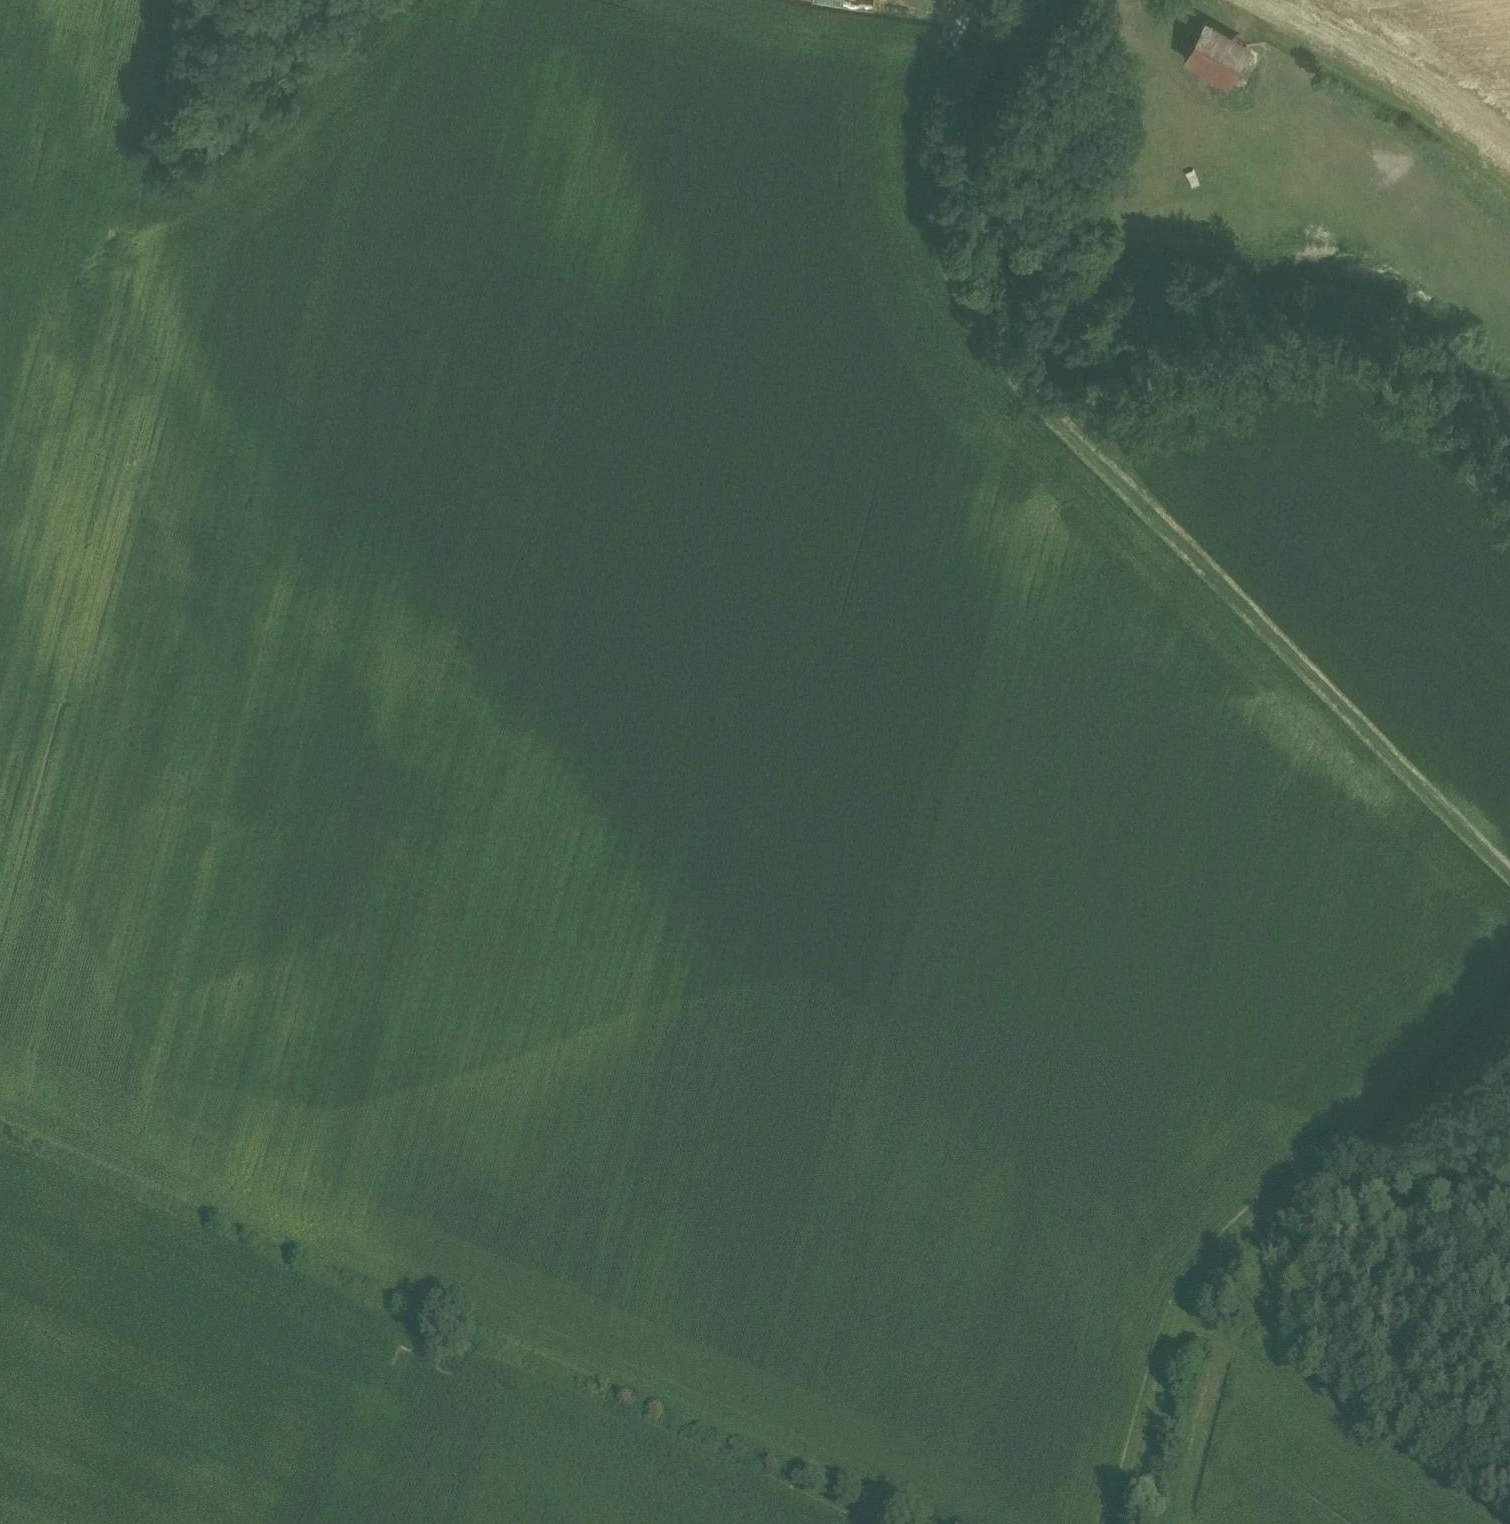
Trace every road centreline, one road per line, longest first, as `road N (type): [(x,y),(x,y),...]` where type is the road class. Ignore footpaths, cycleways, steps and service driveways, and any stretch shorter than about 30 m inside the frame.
road 1 (track): [(1509,876),(1037,404),(972,320),(934,218),(922,133),(928,88),(977,0)]
road 2 (track): [(1312,56),(1205,0)]

